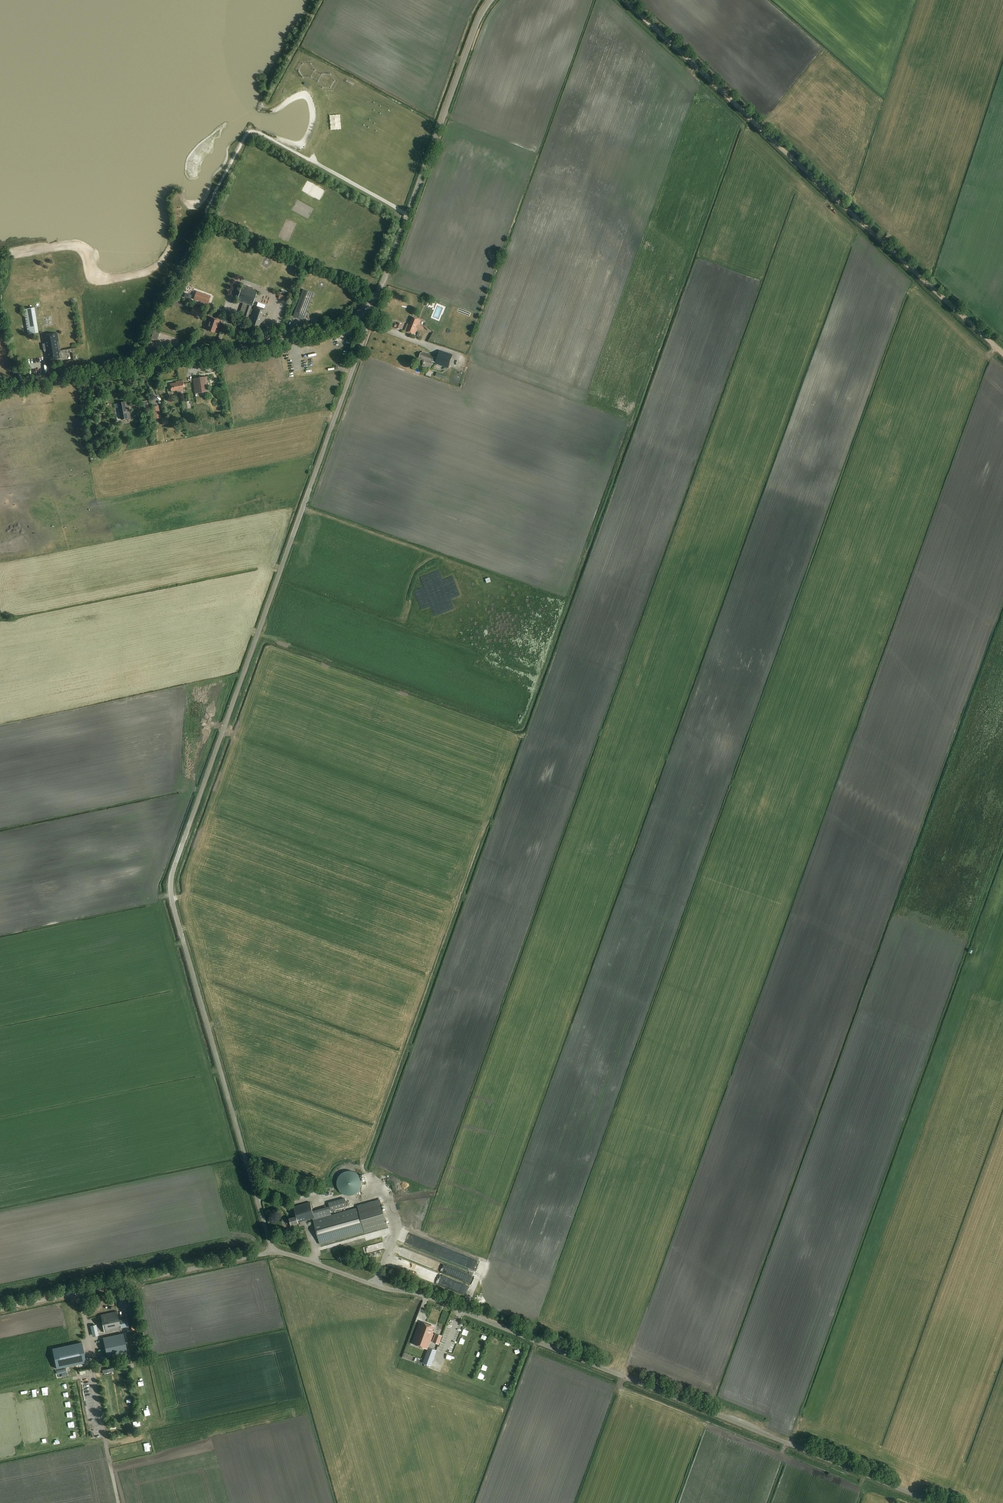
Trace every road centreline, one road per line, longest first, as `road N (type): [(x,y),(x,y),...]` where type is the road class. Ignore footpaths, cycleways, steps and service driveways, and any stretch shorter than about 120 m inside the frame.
road 1 (unclassified): [(273,1253),(171,875),(366,330),(362,311)]
road 2 (unclassified): [(935,1502),(416,1292),(273,1253)]
road 3 (track): [(625,0),(1002,353)]
road 4 (unclassified): [(0,389),(310,336),(362,311)]
road 5 (unclassified): [(362,311),(383,279),(491,0)]
road 6 (unclassified): [(0,1309),(273,1253)]

